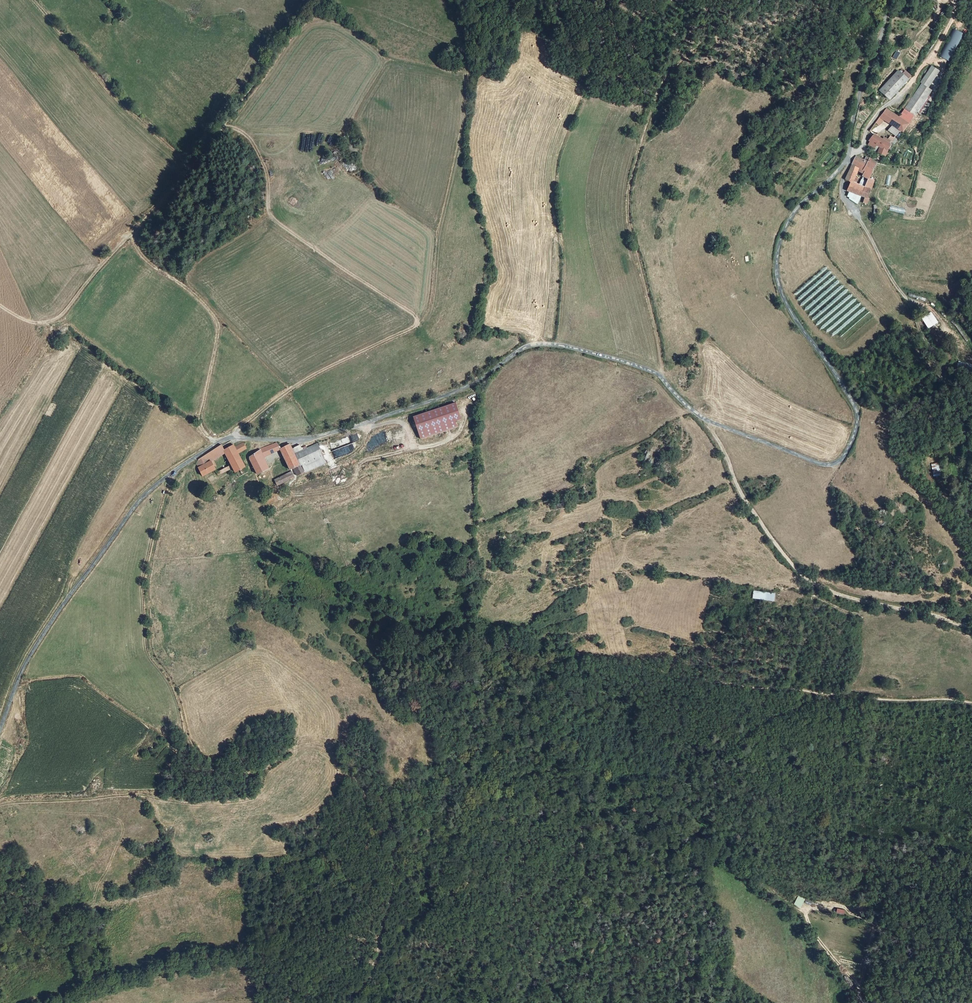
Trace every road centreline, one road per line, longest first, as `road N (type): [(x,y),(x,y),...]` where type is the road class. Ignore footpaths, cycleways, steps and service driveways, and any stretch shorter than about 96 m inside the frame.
road 1 (unclassified): [(888,0),(849,154),(793,213),(778,252),(790,311),(857,411),(839,461),(818,463),(705,420),(657,374),(554,344),(527,346),(471,385),(360,425),(303,439),(226,438),(132,510),(30,656),(0,728)]
road 2 (track): [(520,1002),(591,856),(562,679),(577,667),(641,666),(840,697),(971,704)]
road 3 (track): [(226,438),(300,383),(418,322),(276,221),(258,151),(228,121)]
road 4 (track): [(322,0),(60,319),(28,324),(0,306)]
road 5 (track): [(715,0),(702,29),(659,79),(629,188),(629,220),(661,378)]
road 6 (track): [(705,420),(740,493),(802,576),(851,599),(971,627)]
road 7 (track): [(132,234),(143,258),(217,321),(200,418),(218,443)]
road 8 (track): [(0,805),(155,799)]

